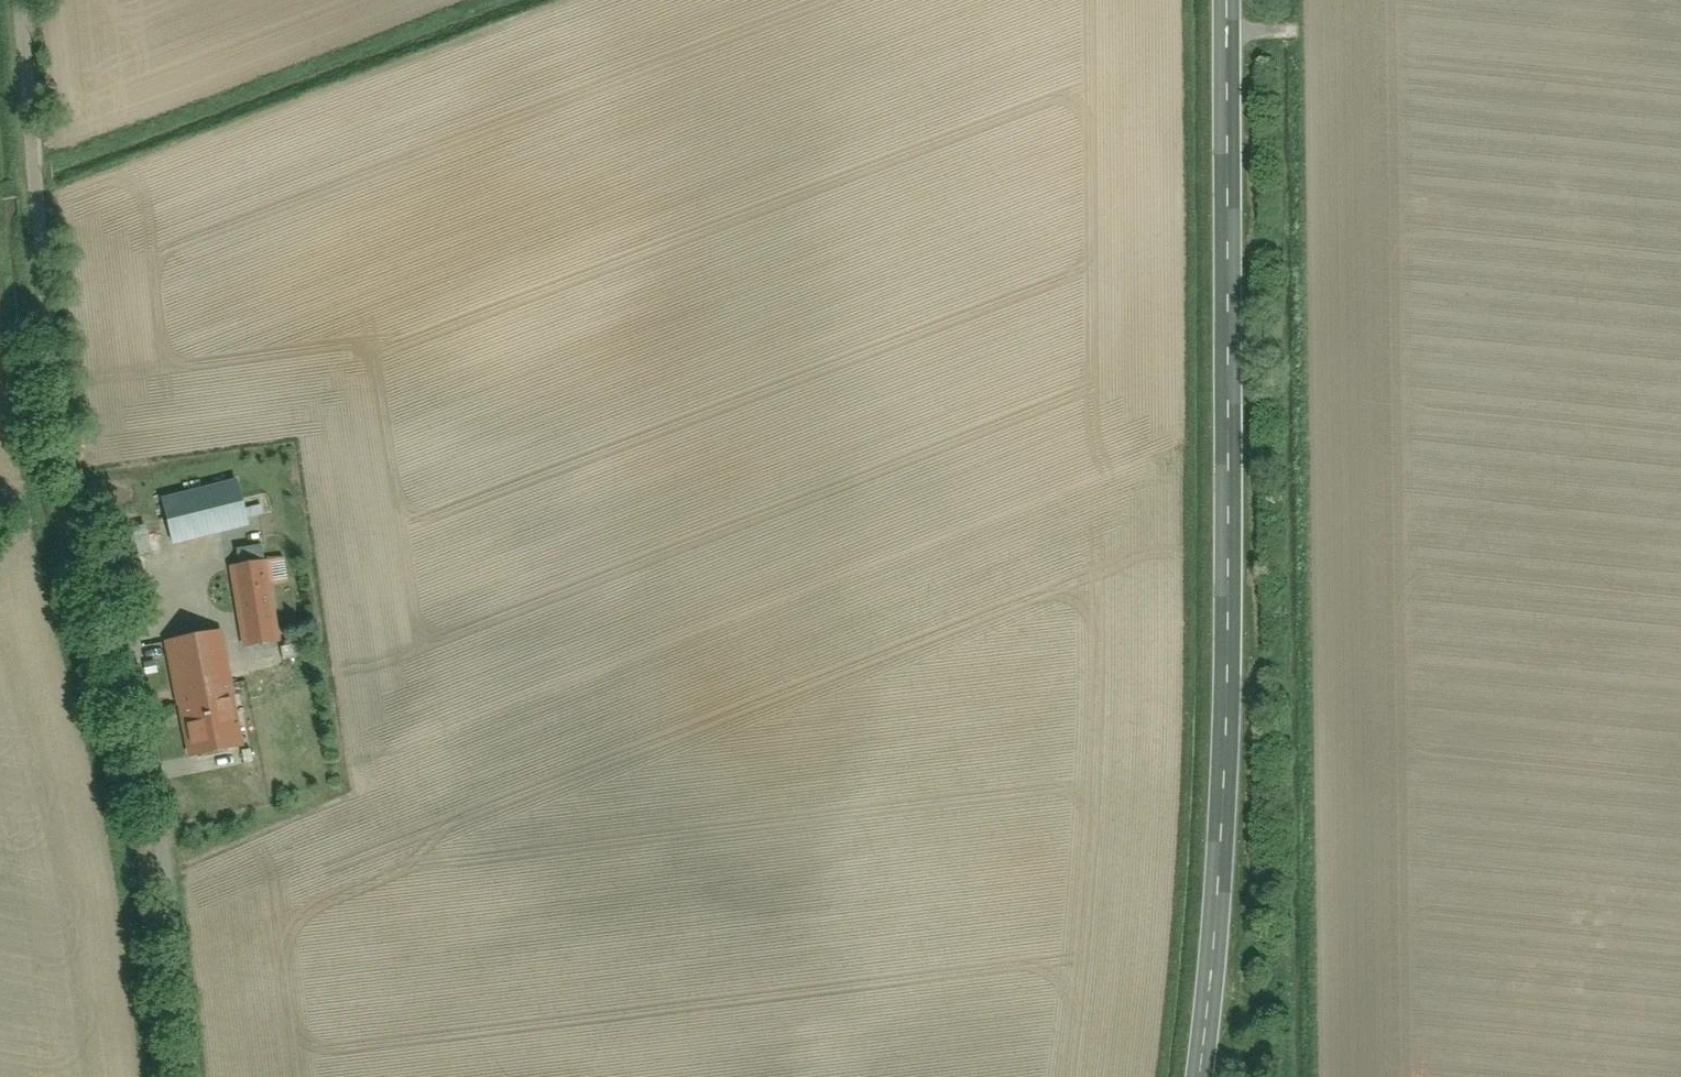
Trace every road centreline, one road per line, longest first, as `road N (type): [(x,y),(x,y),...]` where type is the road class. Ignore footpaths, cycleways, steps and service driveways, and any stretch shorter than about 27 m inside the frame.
road 1 (residential): [(190,1076),(167,884),(94,593),(51,364),(19,0)]
road 2 (secondary): [(1228,0),(1229,601),(1217,932),(1201,1076)]

